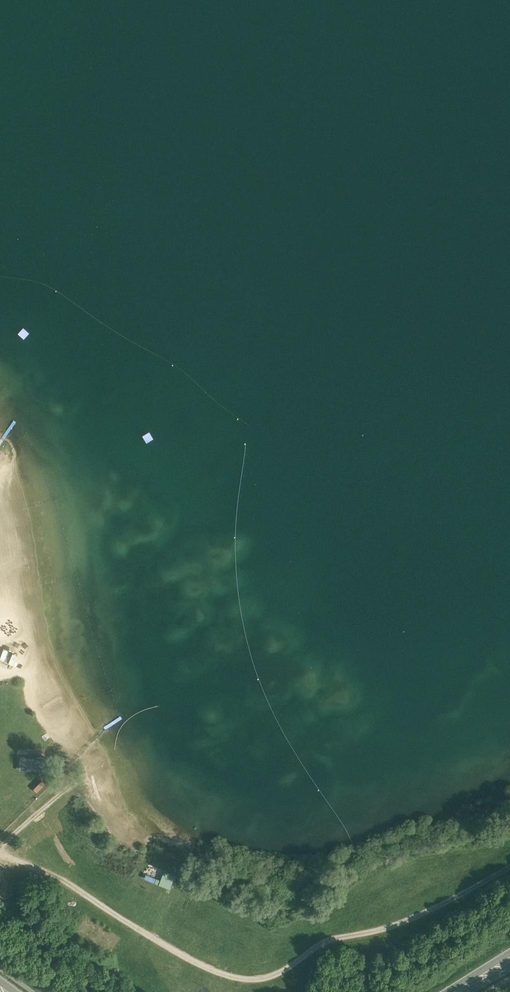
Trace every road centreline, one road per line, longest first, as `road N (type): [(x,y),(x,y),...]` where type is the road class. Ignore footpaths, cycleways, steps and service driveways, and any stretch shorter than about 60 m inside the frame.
road 1 (track): [(509,867),(410,922),(330,940),(258,979),(221,975),(19,856),(0,853)]

